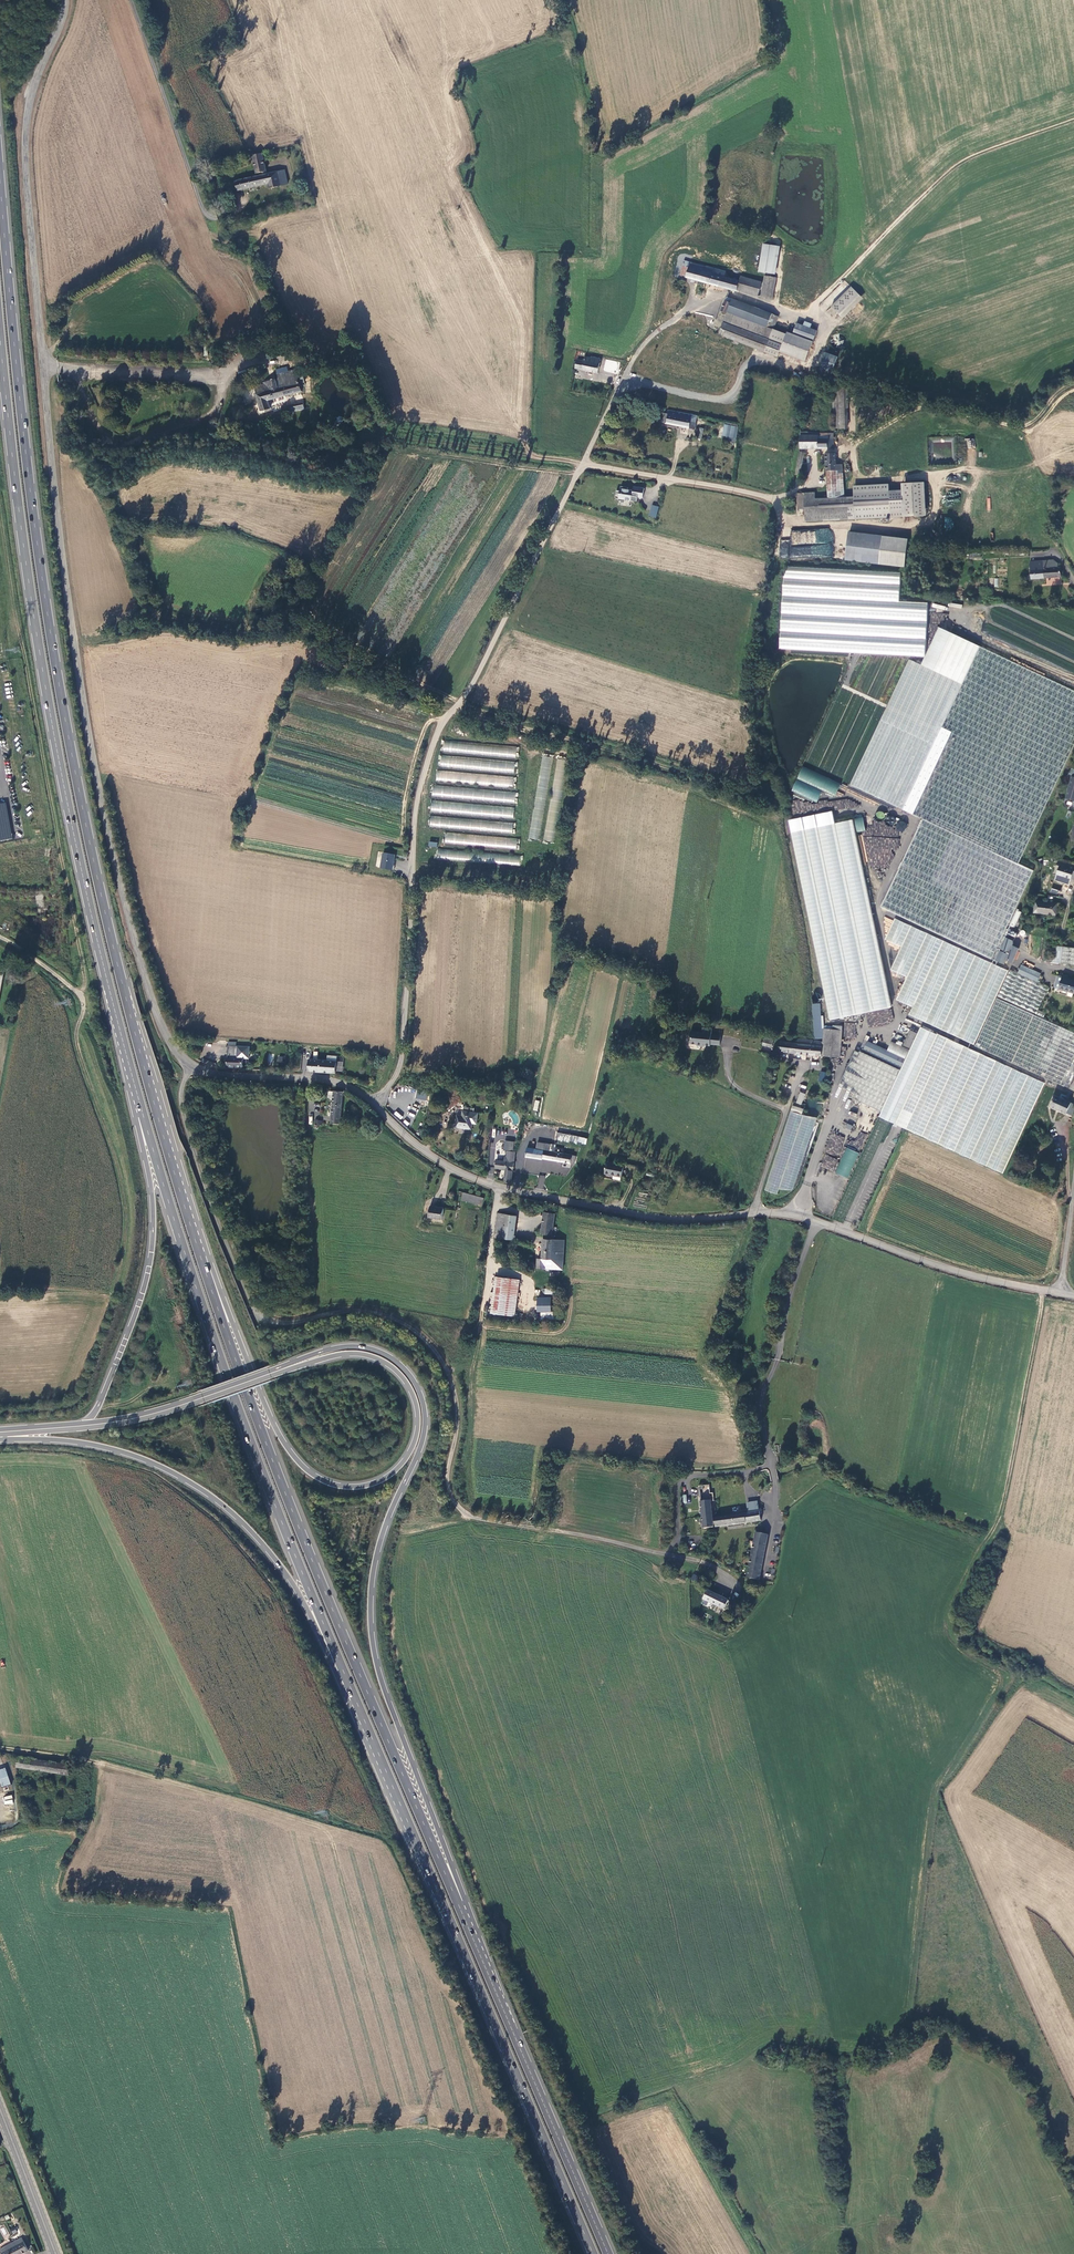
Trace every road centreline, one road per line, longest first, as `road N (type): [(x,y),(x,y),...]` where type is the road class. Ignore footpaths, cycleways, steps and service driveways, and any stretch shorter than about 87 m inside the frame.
road 1 (tertiary): [(374,1104),(327,1080),(191,1067),(158,1016),(133,936),(96,773),(67,590),(26,178),(30,97),(67,0)]
road 2 (trunk): [(199,1254),(112,939),(56,670),(0,180)]
road 3 (track): [(191,1067),(182,1109),(252,1306),(282,1323),(373,1313),(426,1342),(455,1396),(447,1481),(457,1506),(478,1518),(704,1562),(738,1585)]
road 4 (trunk): [(0,337),(43,672),(142,1113)]
road 5 (tertiary): [(1061,1294),(962,1273),(797,1216),(658,1218),(502,1187),(434,1157),(374,1104)]
road 6 (trunk): [(458,1905),(303,1546),(199,1254)]
road 7 (trunk): [(458,1905),(450,1862),(382,1681),(371,1623),(382,1536),(423,1440),(422,1400),(405,1370),(367,1348),(332,1349),(279,1371)]
road 8 (unclassified): [(584,461),(429,754),(414,829),(403,1048),(374,1104)]
road 9 (trunk): [(345,1677),(594,2253)]
road 10 (trunk): [(142,1113),(234,1401),(345,1677)]
road 11 (trunk): [(279,1371),(349,1354),(393,1368),(418,1417),(405,1460),(385,1478),(356,1487),(325,1482),(302,1466),(273,1424),(211,1265),(199,1254)]
road 12 (trunk): [(0,1439),(111,1449),(208,1494),(284,1571),(345,1677)]
road 13 (trunk): [(609,2253),(458,1905)]
road 14 (trunk): [(142,1113),(153,1209),(149,1269),(100,1402),(82,1426)]
road 15 (track): [(1042,1290),(1008,1487),(981,1550)]
road 16 (unclassified): [(131,0),(201,205),(219,219)]
road 17 (trunk): [(82,1426),(146,1416),(279,1371)]
road 18 (unclassified): [(783,501),(584,461)]
road 19 (unclassified): [(678,319),(639,350),(584,461)]
road 20 (secondary): [(0,2108),(56,2253)]

